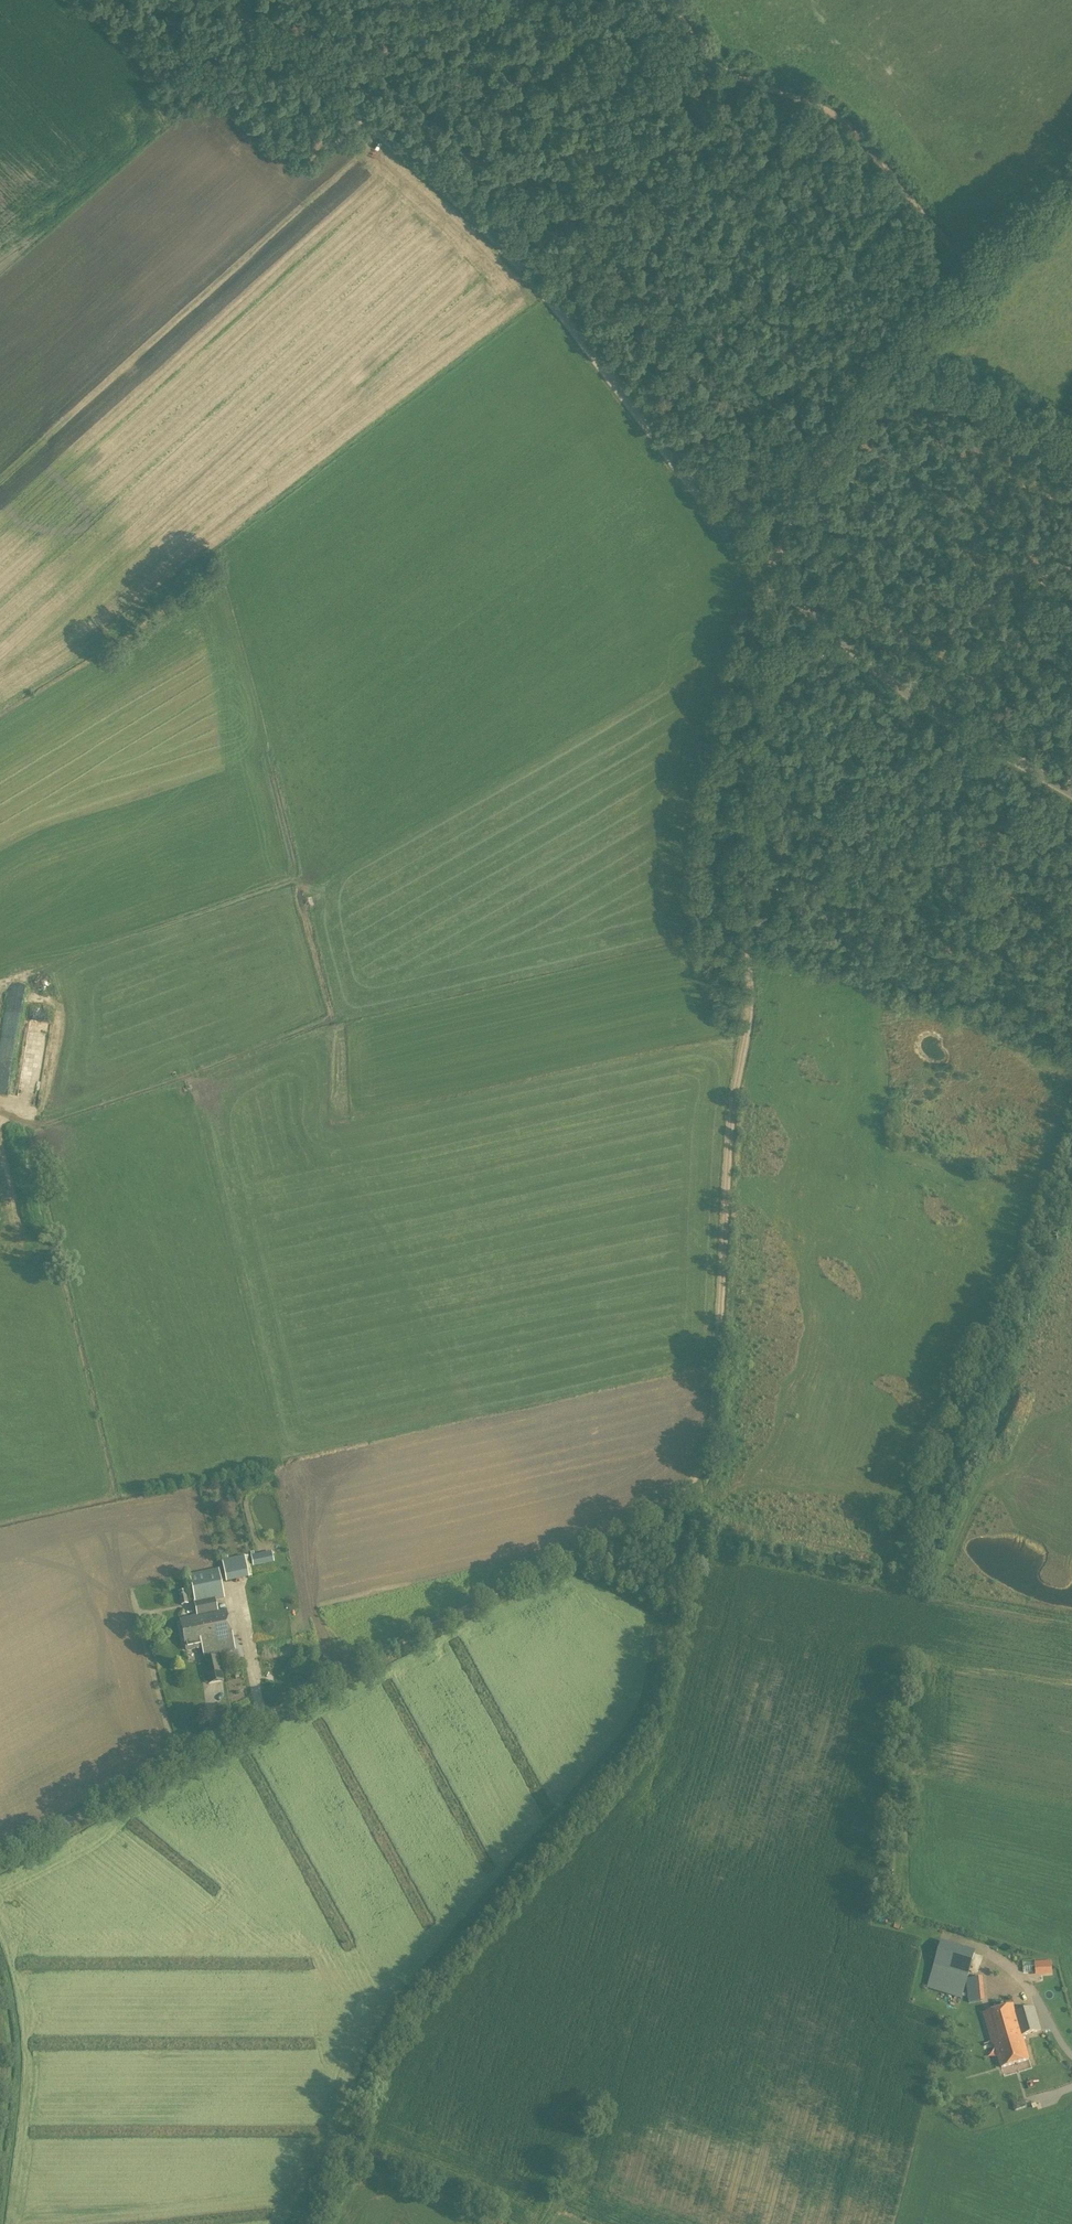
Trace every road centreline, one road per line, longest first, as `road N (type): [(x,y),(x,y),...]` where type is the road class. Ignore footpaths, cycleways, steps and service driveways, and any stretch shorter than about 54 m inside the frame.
road 1 (unclassified): [(1071,789),(906,693),(768,573),(481,222),(216,0)]
road 2 (track): [(768,573),(771,623),(707,1462)]
road 3 (track): [(289,1704),(687,1488),(707,1462)]
road 4 (unclassified): [(0,1859),(289,1704)]
road 5 (track): [(894,351),(1071,444)]
road 6 (track): [(672,0),(726,71),(819,105)]
road 7 (track): [(972,271),(1071,182)]

